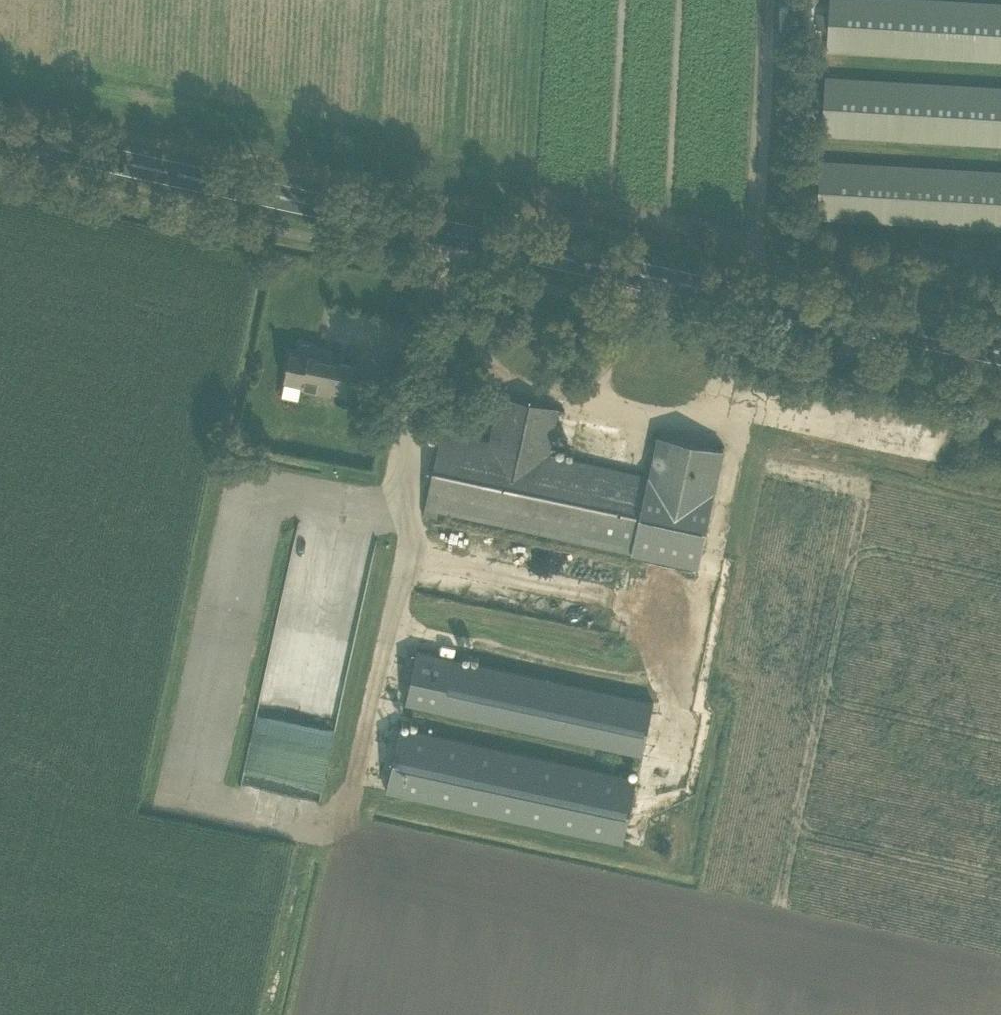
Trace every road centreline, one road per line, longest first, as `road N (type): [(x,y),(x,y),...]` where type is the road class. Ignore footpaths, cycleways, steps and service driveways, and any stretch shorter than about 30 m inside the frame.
road 1 (tertiary): [(1000,352),(0,135)]

